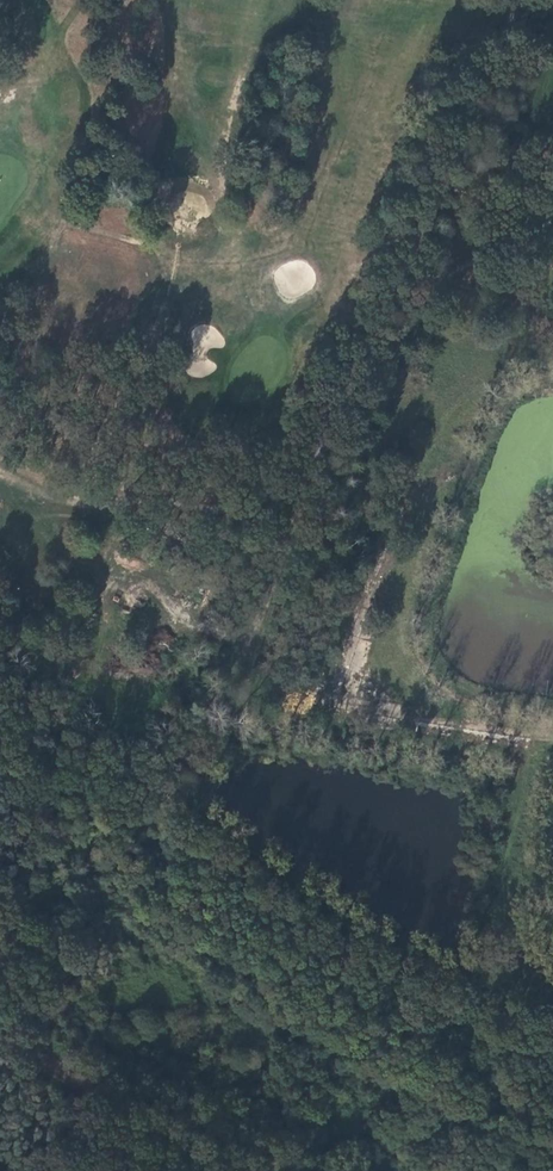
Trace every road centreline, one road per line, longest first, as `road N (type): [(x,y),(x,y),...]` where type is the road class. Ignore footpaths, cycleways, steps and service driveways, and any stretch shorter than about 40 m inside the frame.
road 1 (track): [(552,738),(262,695),(244,672),(255,631),(435,288),(482,255)]
road 2 (track): [(435,288),(519,0)]
road 3 (track): [(244,654),(216,664),(178,655),(64,571)]

